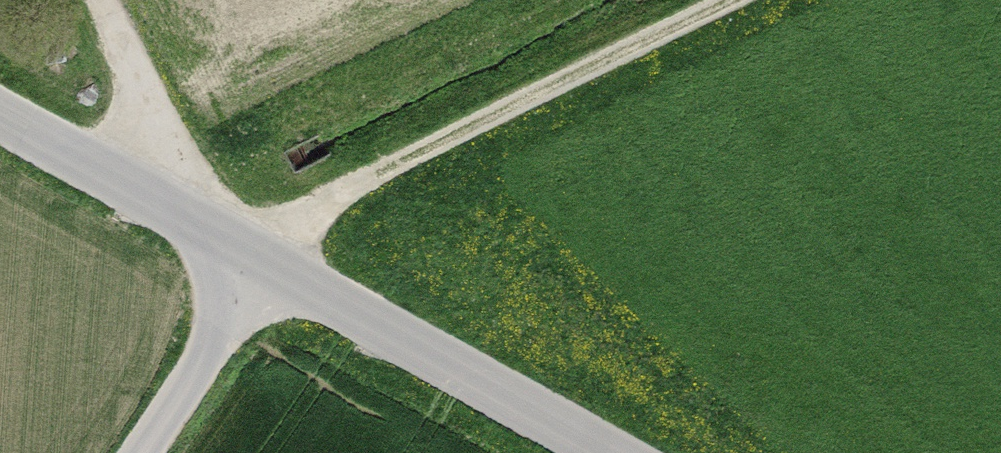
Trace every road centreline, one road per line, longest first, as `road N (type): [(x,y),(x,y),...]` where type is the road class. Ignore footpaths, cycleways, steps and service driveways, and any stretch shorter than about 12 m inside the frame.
road 1 (track): [(263,266),(350,187),(733,0)]
road 2 (tertiary): [(263,266),(604,452)]
road 3 (tertiary): [(0,120),(263,266)]
road 4 (track): [(104,0),(142,89),(172,216)]
road 5 (unclassified): [(263,266),(141,452)]

